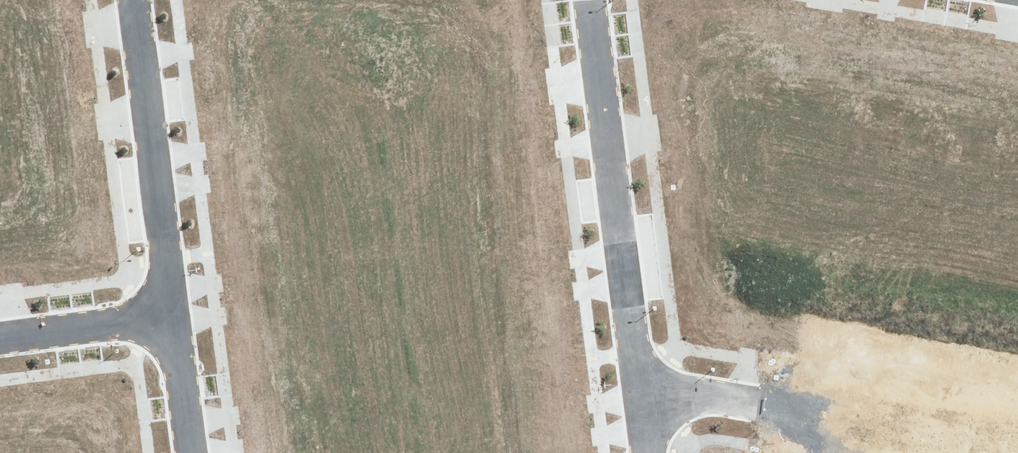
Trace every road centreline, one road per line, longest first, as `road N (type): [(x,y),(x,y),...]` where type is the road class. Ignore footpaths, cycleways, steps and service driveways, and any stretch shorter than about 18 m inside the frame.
road 1 (residential): [(592,0),(631,369)]
road 2 (residential): [(131,0),(167,320)]
road 3 (unknown): [(753,389),(1017,429)]
road 4 (residential): [(167,320),(0,340)]
road 5 (residential): [(167,320),(186,452)]
road 6 (residential): [(631,369),(753,389)]

